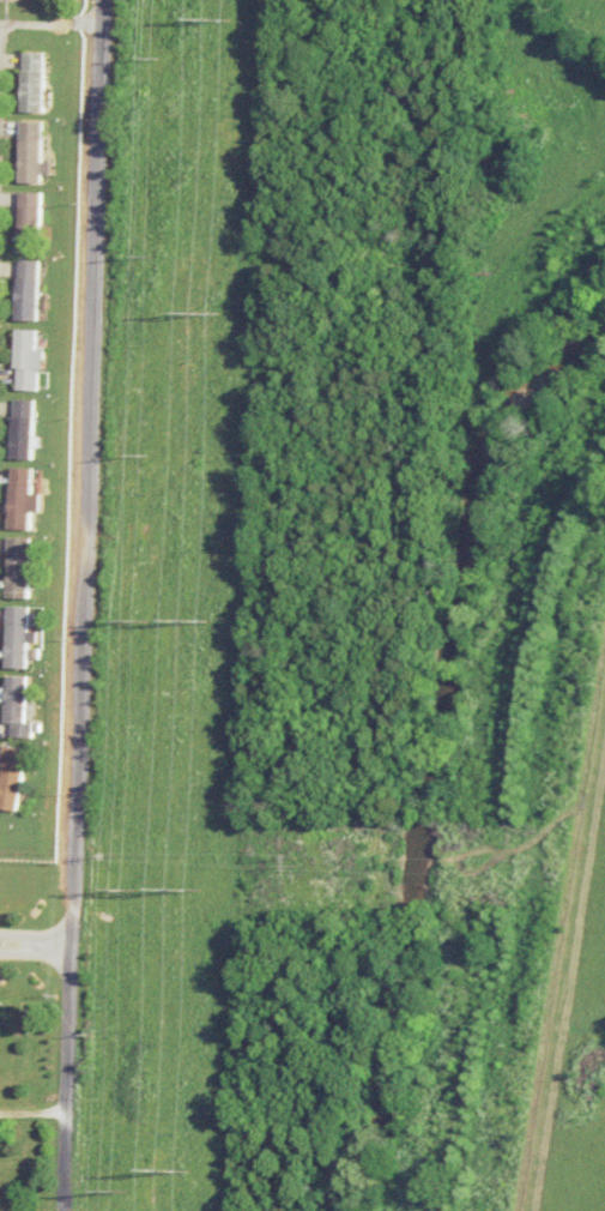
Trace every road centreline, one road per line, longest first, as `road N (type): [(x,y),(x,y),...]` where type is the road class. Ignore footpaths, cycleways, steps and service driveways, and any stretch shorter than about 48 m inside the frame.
road 1 (residential): [(104,0),(77,950),(61,1210)]

